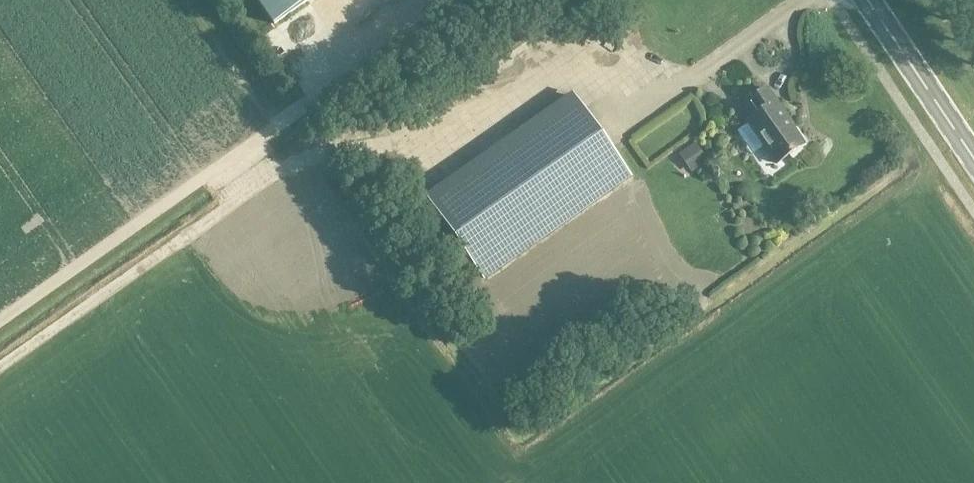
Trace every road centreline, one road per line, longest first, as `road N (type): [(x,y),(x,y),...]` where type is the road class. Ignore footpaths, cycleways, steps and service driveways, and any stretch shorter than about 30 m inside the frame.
road 1 (secondary): [(973,173),(863,0)]

